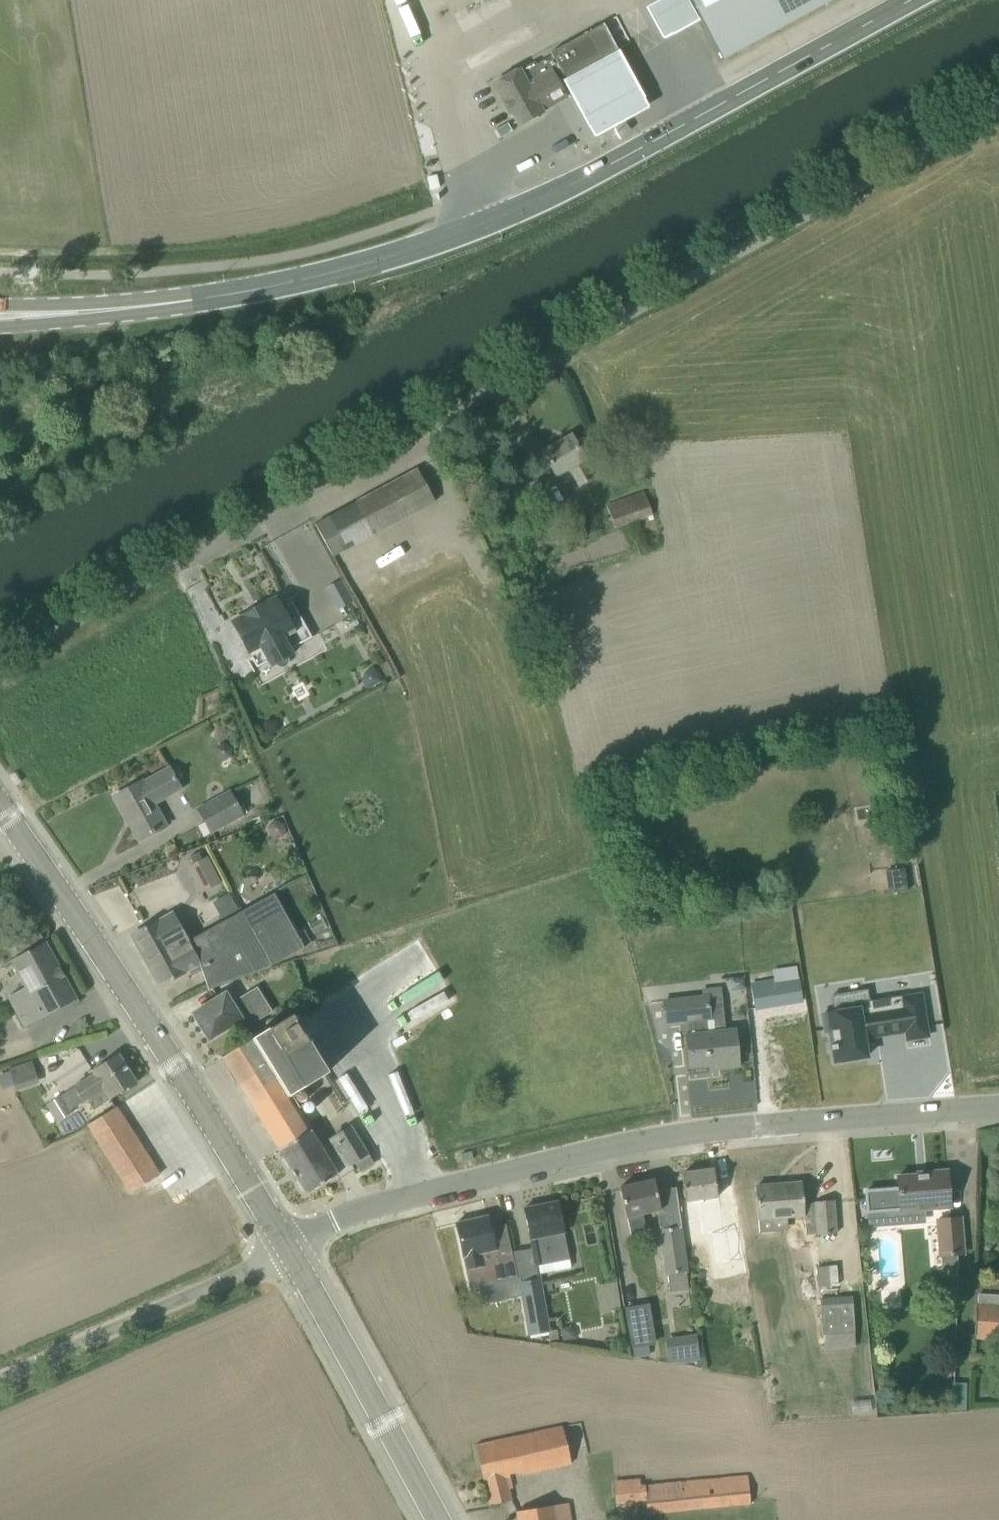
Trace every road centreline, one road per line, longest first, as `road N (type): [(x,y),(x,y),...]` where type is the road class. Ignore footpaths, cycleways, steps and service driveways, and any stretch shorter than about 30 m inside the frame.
road 1 (unclassified): [(0,664),(998,107)]
road 2 (primary): [(110,310),(282,287),(471,230),(598,174),(916,0)]
road 3 (residential): [(289,1248),(334,1221),(738,1125),(998,1106)]
road 4 (secondary): [(289,1248),(0,798)]
road 5 (unclassified): [(0,1388),(289,1248)]
road 6 (secondary): [(440,1519),(289,1248)]

